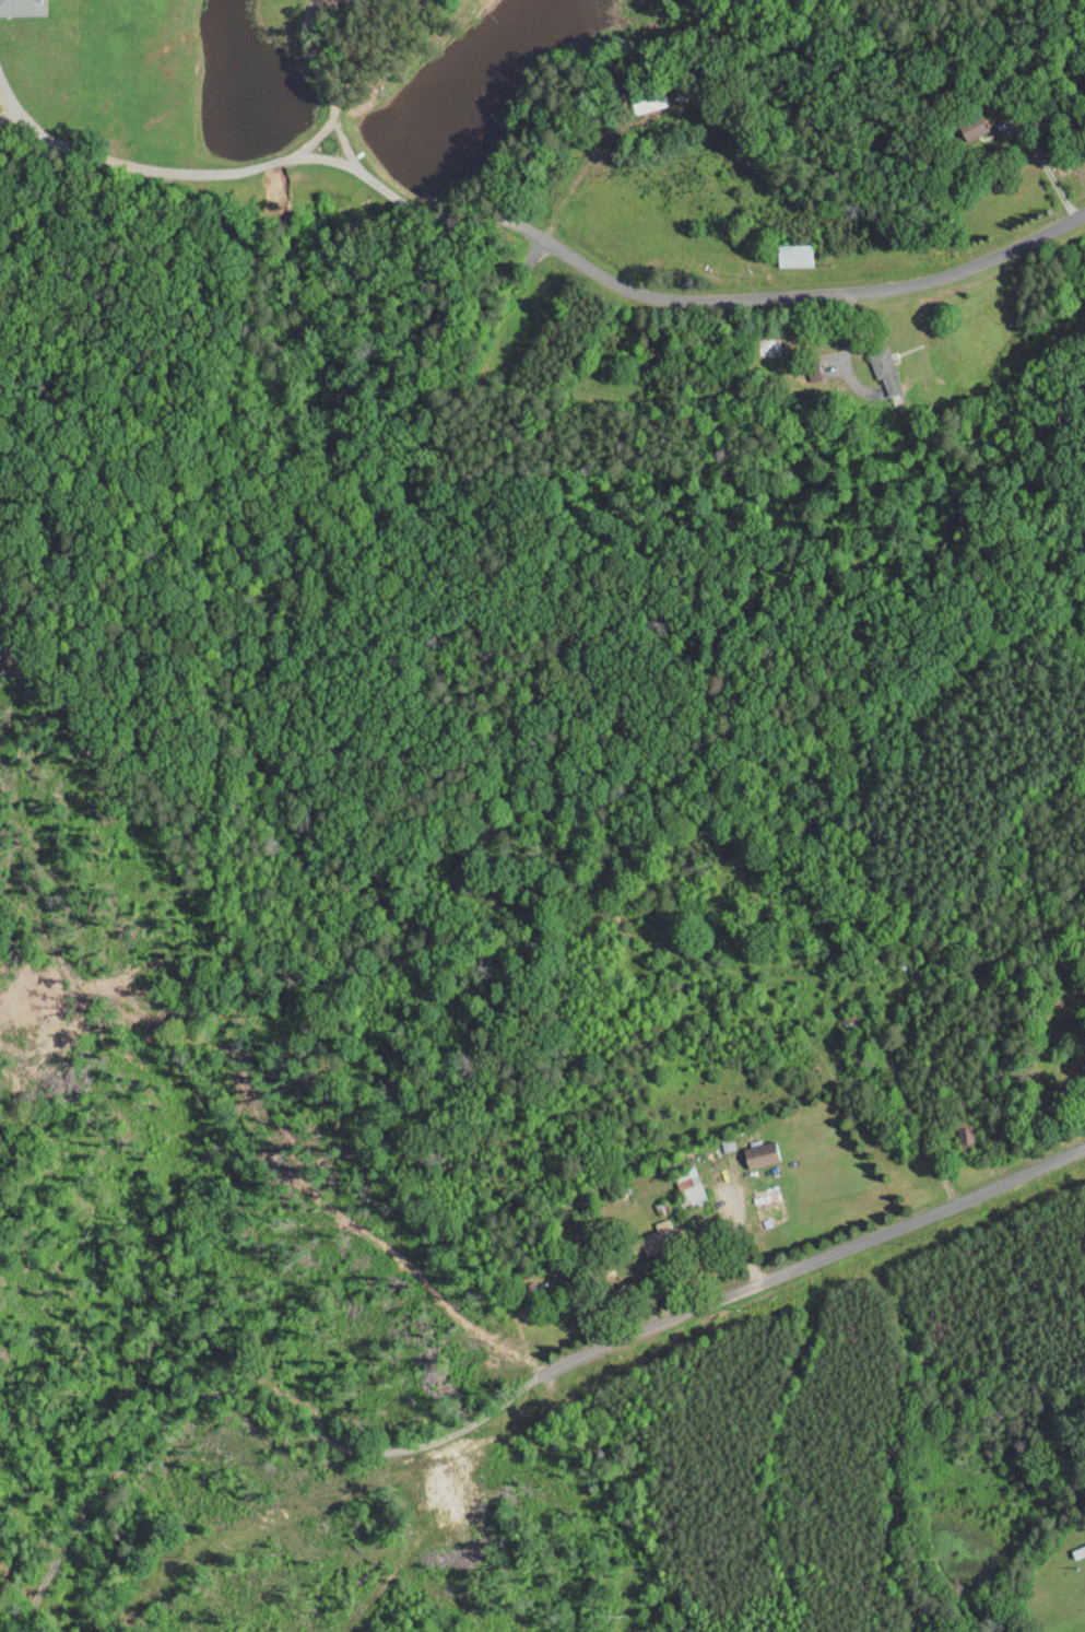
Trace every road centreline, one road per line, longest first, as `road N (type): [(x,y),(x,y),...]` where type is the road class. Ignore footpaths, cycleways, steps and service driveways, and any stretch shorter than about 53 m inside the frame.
road 1 (residential): [(332,137),(545,235),(605,286),(658,303),(893,296),(970,270),(1084,210)]
road 2 (residential): [(540,1381),(1084,1150)]

